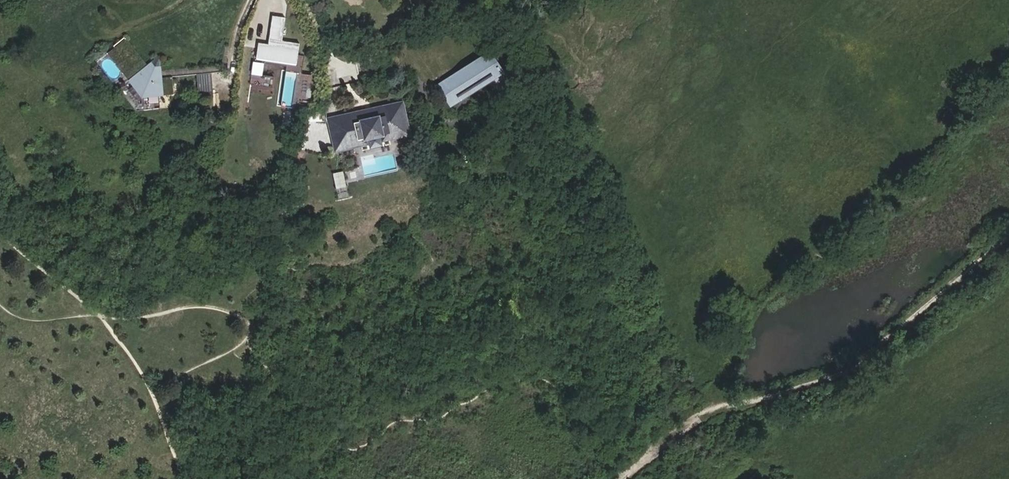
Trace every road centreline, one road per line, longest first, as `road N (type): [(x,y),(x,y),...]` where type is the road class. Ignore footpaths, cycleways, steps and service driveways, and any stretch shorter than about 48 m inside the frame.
road 1 (track): [(738,404),(844,371),(1008,237)]
road 2 (track): [(623,478),(698,415),(738,404)]

